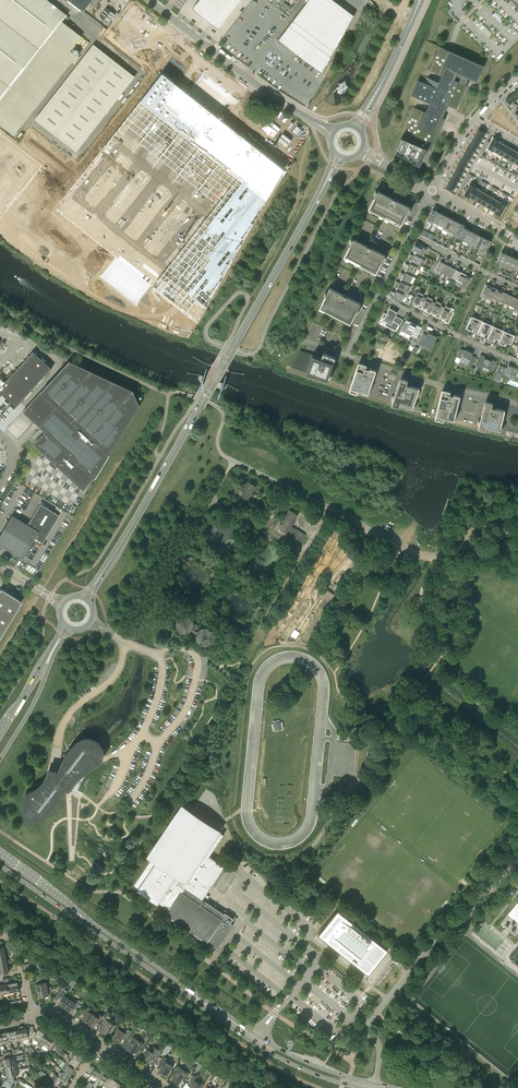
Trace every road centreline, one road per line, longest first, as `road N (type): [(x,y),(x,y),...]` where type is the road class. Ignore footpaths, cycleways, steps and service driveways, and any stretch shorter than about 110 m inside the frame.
road 1 (primary): [(86,602),(339,155)]
road 2 (primary): [(258,1041),(0,858)]
road 3 (residential): [(373,1083),(379,1052),(369,1025),(448,925),(472,912),(517,857)]
road 4 (tertiary): [(334,134),(149,0)]
road 5 (unclassified): [(422,557),(229,459)]
road 6 (residential): [(517,404),(347,355)]
road 7 (residential): [(377,296),(517,363)]
road 8 (primary): [(0,759),(73,628)]
road 9 (primary): [(65,622),(0,731)]
road 10 (primary): [(373,1083),(258,1041)]
road 11 (track): [(241,657),(303,553)]
road 12 (residential): [(517,288),(409,235)]

